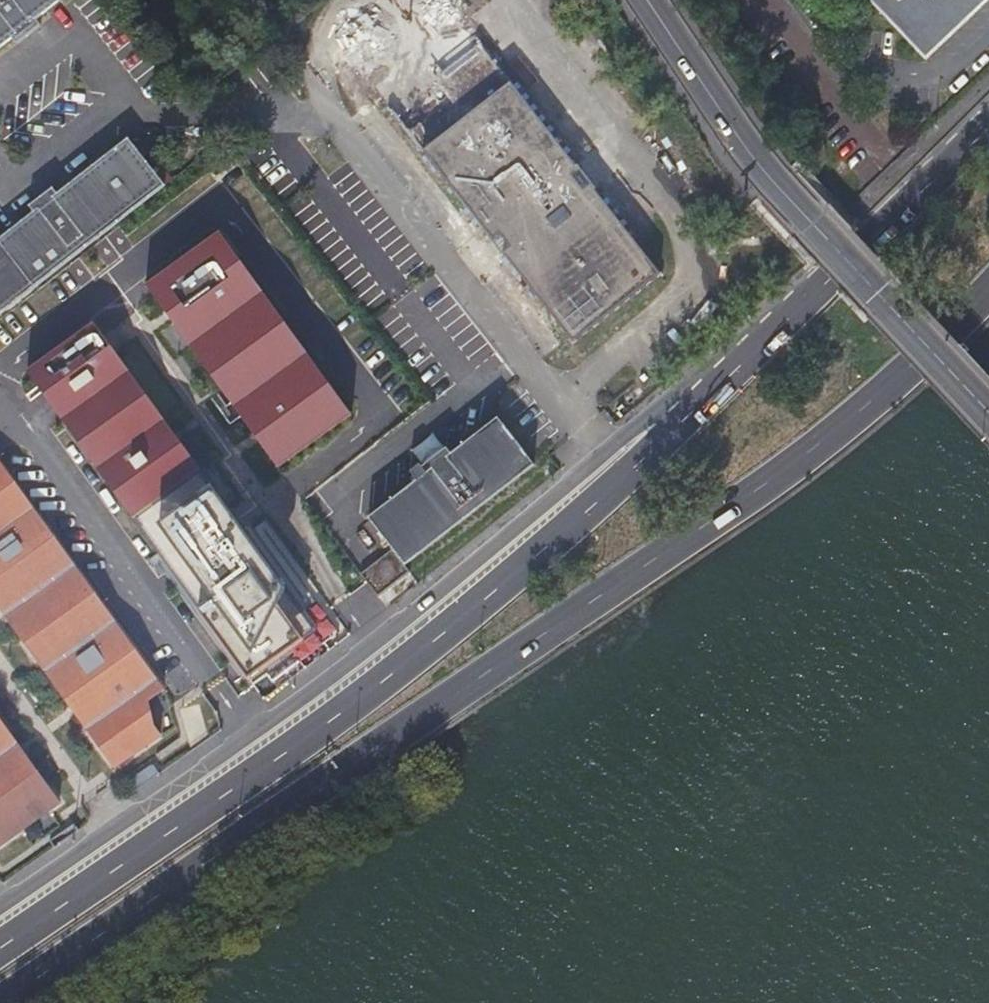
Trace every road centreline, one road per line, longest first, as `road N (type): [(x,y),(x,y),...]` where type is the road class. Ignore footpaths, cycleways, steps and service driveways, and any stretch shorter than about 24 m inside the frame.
road 1 (primary): [(7,1002),(823,439),(988,291)]
road 2 (primary): [(715,383),(637,463),(380,685),(0,949)]
road 3 (primary): [(715,383),(662,406),(326,680),(0,908)]
road 4 (tertiary): [(988,408),(779,184),(637,0)]
road 5 (primary): [(988,128),(715,383)]

